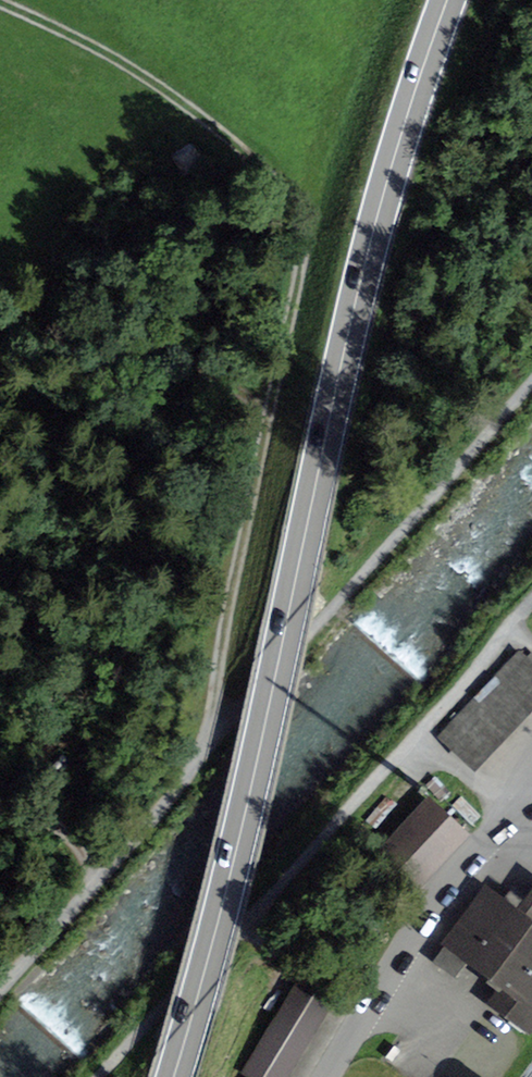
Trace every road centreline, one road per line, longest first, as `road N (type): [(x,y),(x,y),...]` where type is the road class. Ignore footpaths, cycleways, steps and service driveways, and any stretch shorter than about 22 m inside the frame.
road 1 (track): [(194,747),(303,238),(300,214),(270,171),(161,87),(0,1)]
road 2 (track): [(0,971),(531,371)]
road 3 (secondary): [(447,0),(361,281),(298,586)]
road 4 (secondary): [(172,1076),(298,586)]
road 5 (unclassified): [(324,1076),(438,893),(531,781)]
road 6 (track): [(273,381),(41,260)]
road 7 (track): [(102,853),(0,786)]

